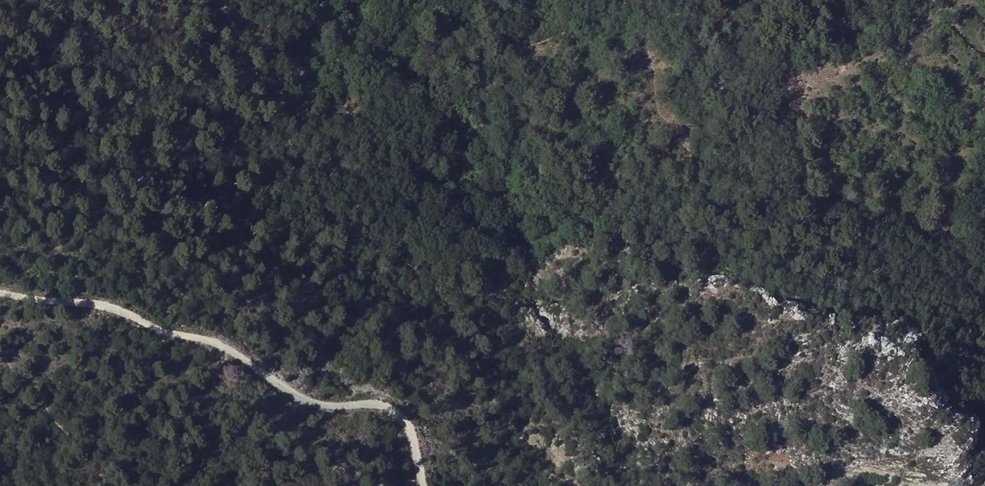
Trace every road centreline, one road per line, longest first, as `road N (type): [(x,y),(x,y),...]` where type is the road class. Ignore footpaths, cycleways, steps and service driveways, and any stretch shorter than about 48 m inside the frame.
road 1 (track): [(425,485),(408,429),(378,405),(320,405),(218,345),(158,332),(106,310),(0,297)]

